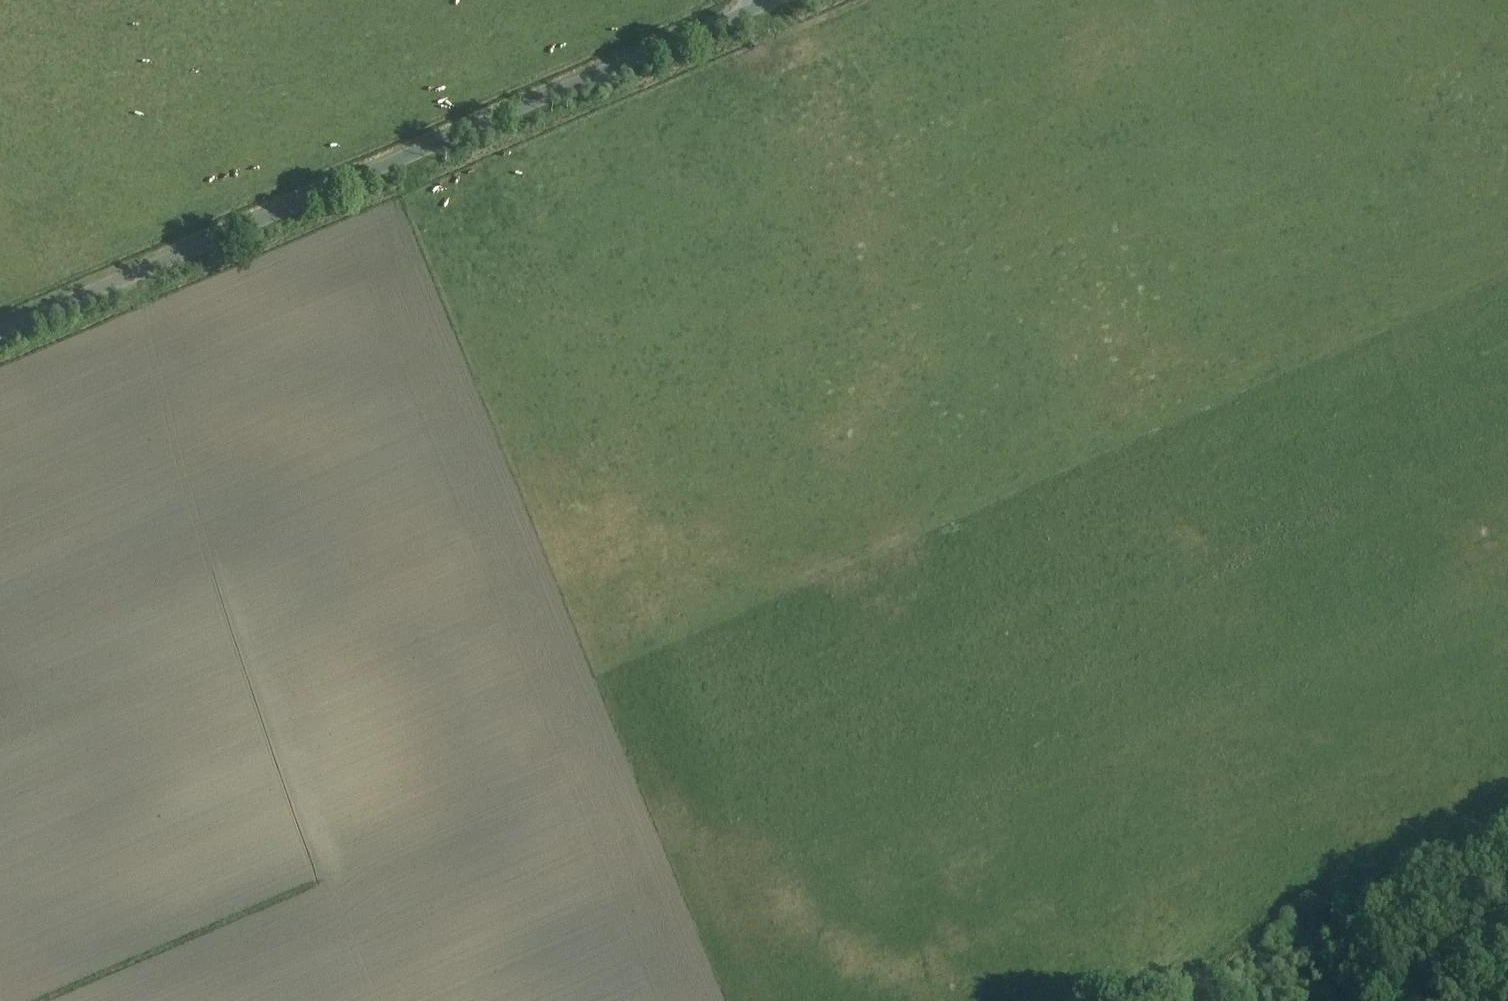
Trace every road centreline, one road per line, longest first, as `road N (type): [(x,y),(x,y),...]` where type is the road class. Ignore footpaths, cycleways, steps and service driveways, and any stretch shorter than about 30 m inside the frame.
road 1 (unclassified): [(0,330),(757,4)]

